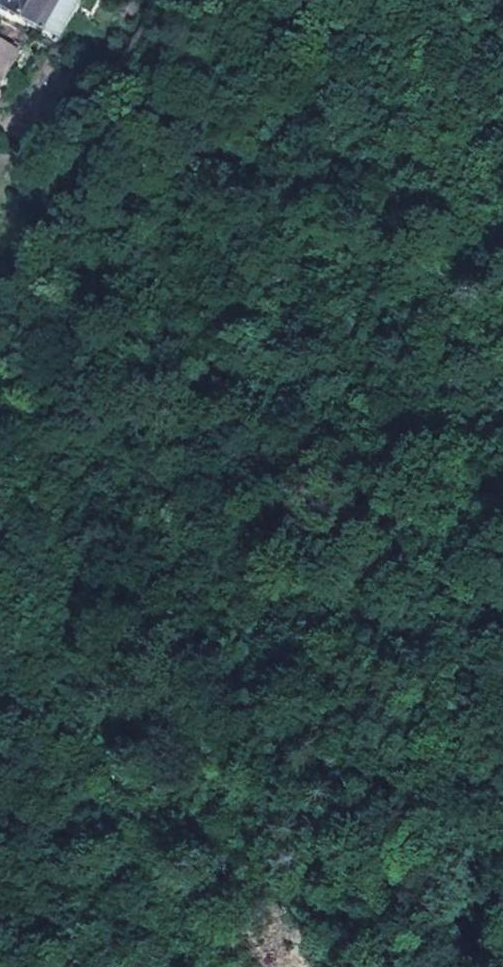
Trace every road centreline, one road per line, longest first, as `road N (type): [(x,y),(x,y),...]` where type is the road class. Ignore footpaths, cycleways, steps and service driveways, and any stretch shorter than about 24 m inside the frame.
road 1 (track): [(210,0),(197,34),(0,299)]

